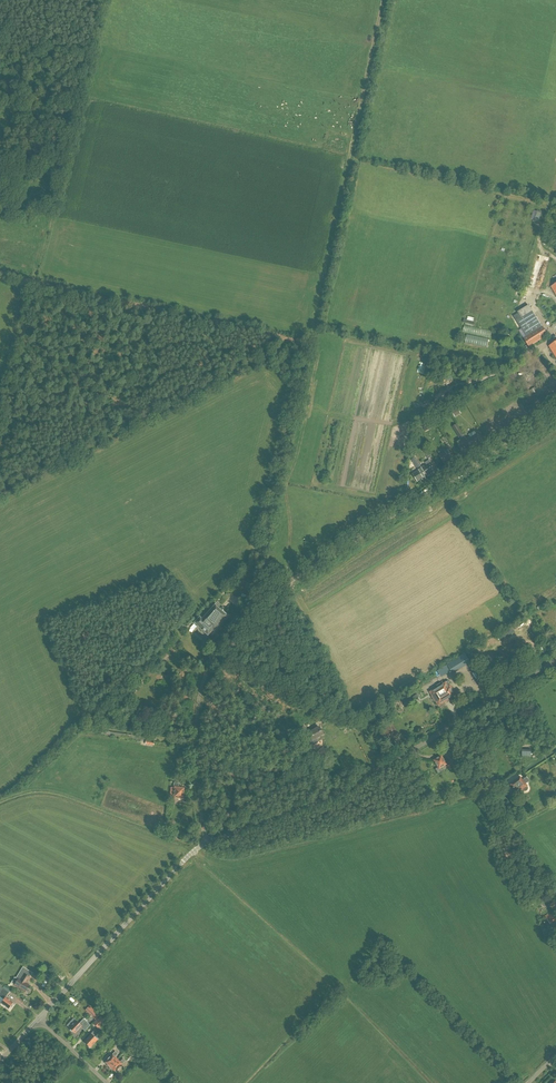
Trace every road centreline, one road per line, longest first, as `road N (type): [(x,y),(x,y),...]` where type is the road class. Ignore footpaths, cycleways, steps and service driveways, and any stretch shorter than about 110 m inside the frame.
road 1 (unclassified): [(207,843),(198,708),(229,627),(250,606),(555,413)]
road 2 (track): [(252,604),(309,341),(0,273)]
road 3 (unclassified): [(207,843),(356,786),(555,659)]
road 4 (track): [(383,0),(309,341)]
road 5 (track): [(302,340),(0,494)]
road 6 (unclassified): [(38,1018),(207,843)]

